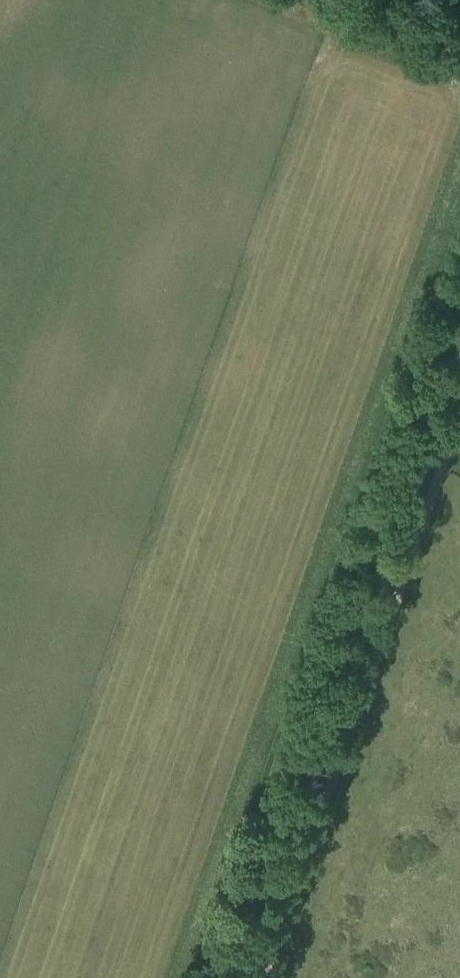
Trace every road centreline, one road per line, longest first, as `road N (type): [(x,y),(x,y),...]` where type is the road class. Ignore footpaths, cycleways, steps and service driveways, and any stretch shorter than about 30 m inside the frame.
road 1 (track): [(459,222),(197,977)]
road 2 (track): [(459,406),(260,977)]

